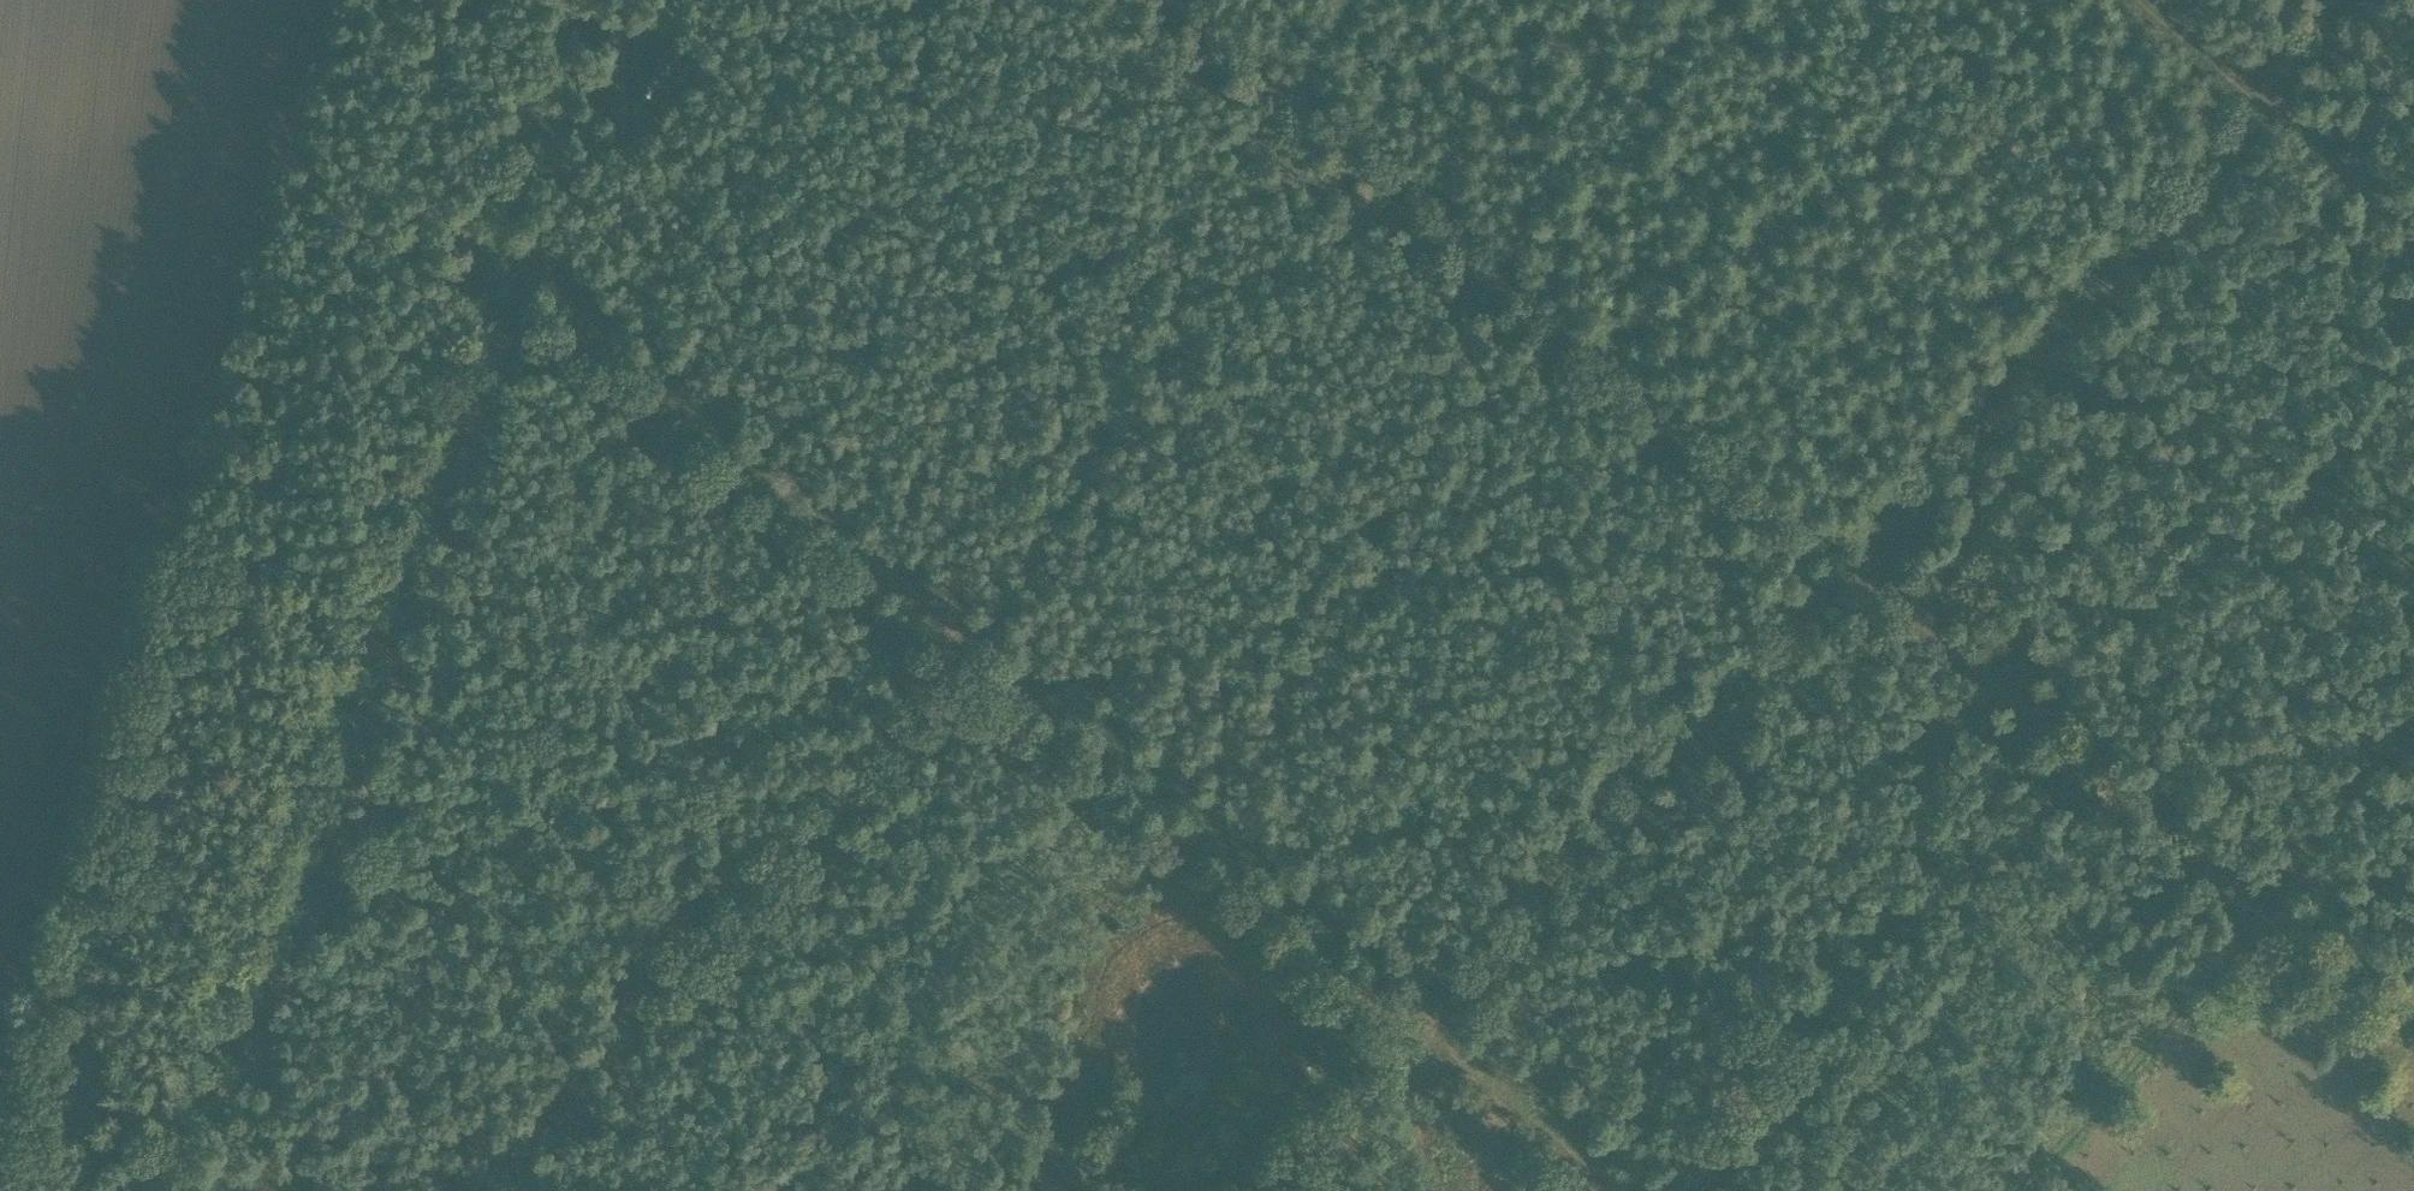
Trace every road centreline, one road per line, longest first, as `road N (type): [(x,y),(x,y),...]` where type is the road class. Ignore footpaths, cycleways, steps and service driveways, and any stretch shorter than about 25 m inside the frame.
road 1 (track): [(2023,1190),(2263,909),(1176,0)]
road 2 (track): [(2259,103),(1285,1190)]
road 3 (track): [(146,1190),(583,0)]
road 4 (track): [(967,654),(1606,1190)]
road 5 (track): [(2413,732),(2263,909),(2413,1036)]
road 6 (track): [(2259,103),(2413,233)]
road 7 (track): [(2142,0),(2259,103)]
road 8 (track): [(2352,0),(2259,103)]

